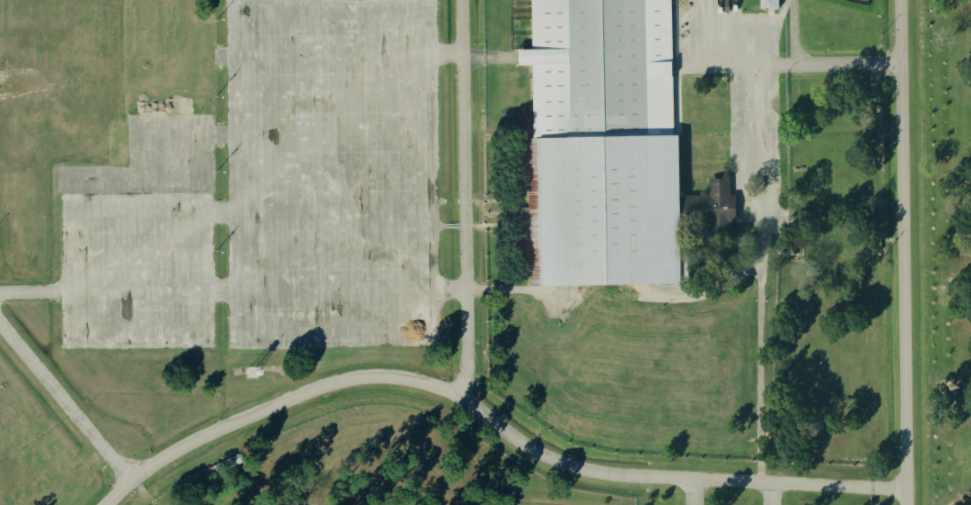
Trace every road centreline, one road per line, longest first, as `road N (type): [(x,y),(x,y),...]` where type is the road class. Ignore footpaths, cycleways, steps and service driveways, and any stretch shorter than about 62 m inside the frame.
road 1 (residential): [(105,504),(214,431),(346,379),(384,376),(463,396),(543,454),(581,467),(909,488)]
road 2 (residential): [(109,450),(64,479),(0,423)]

